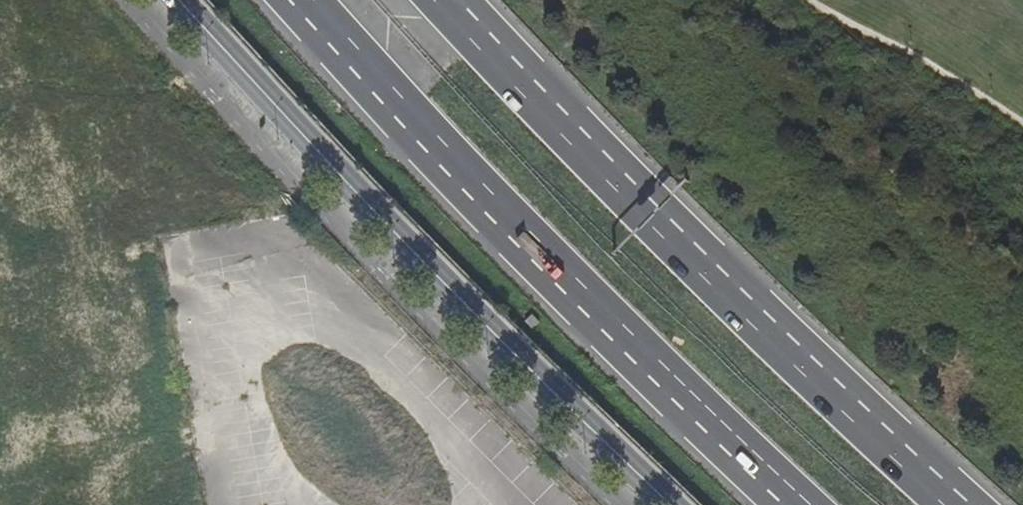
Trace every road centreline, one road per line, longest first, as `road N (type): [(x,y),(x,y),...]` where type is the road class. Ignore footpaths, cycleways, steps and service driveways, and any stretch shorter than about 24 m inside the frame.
road 1 (trunk): [(959,504),(744,305),(441,0)]
road 2 (trunk): [(300,0),(695,416),(794,504)]
road 3 (secondary): [(182,0),(671,504)]

